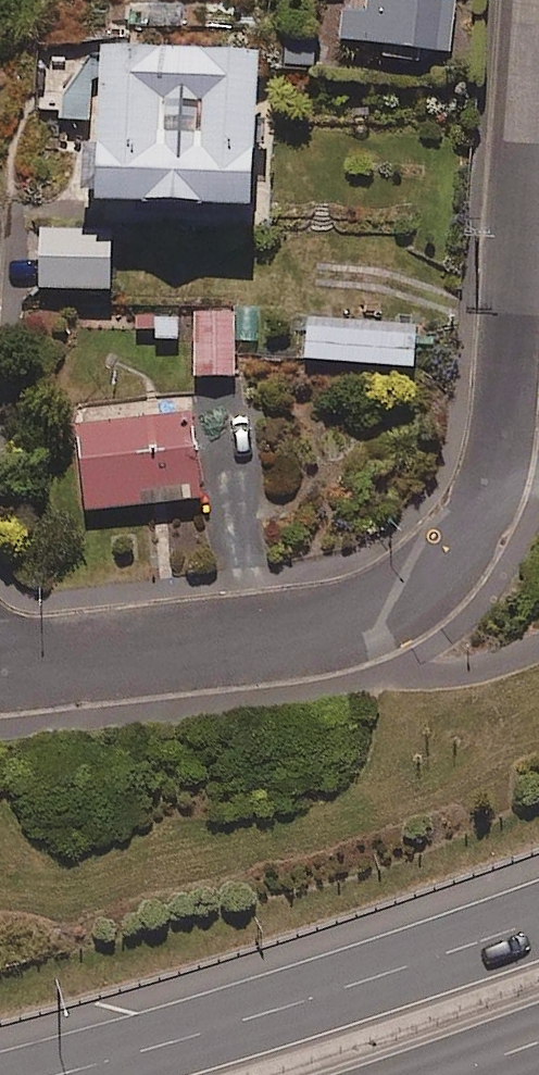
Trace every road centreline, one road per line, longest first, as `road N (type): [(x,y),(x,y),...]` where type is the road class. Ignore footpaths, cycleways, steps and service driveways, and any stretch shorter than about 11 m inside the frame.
road 1 (residential): [(534,0),(504,439),(461,545),(415,587),(365,616),(276,635),(0,667)]
road 2 (motorway): [(45,1074),(538,918)]

